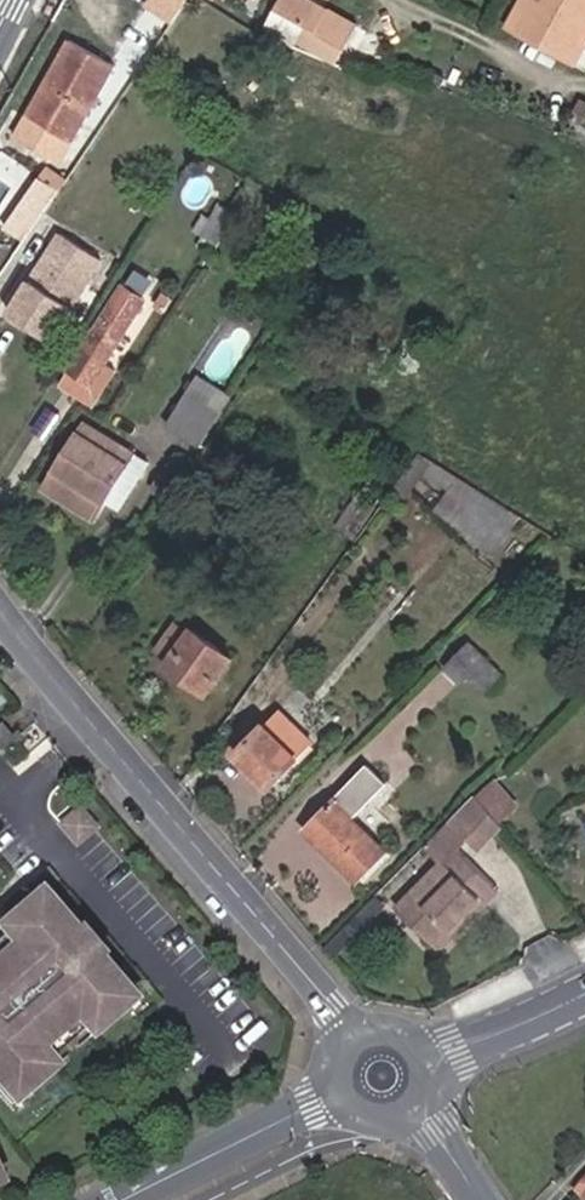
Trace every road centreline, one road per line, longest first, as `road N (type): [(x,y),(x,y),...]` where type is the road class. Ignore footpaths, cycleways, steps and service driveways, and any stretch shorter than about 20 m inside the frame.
road 1 (residential): [(0,612),(356,1040)]
road 2 (tertiary): [(341,1094),(120,1199)]
road 3 (tertiary): [(584,991),(422,1063)]

